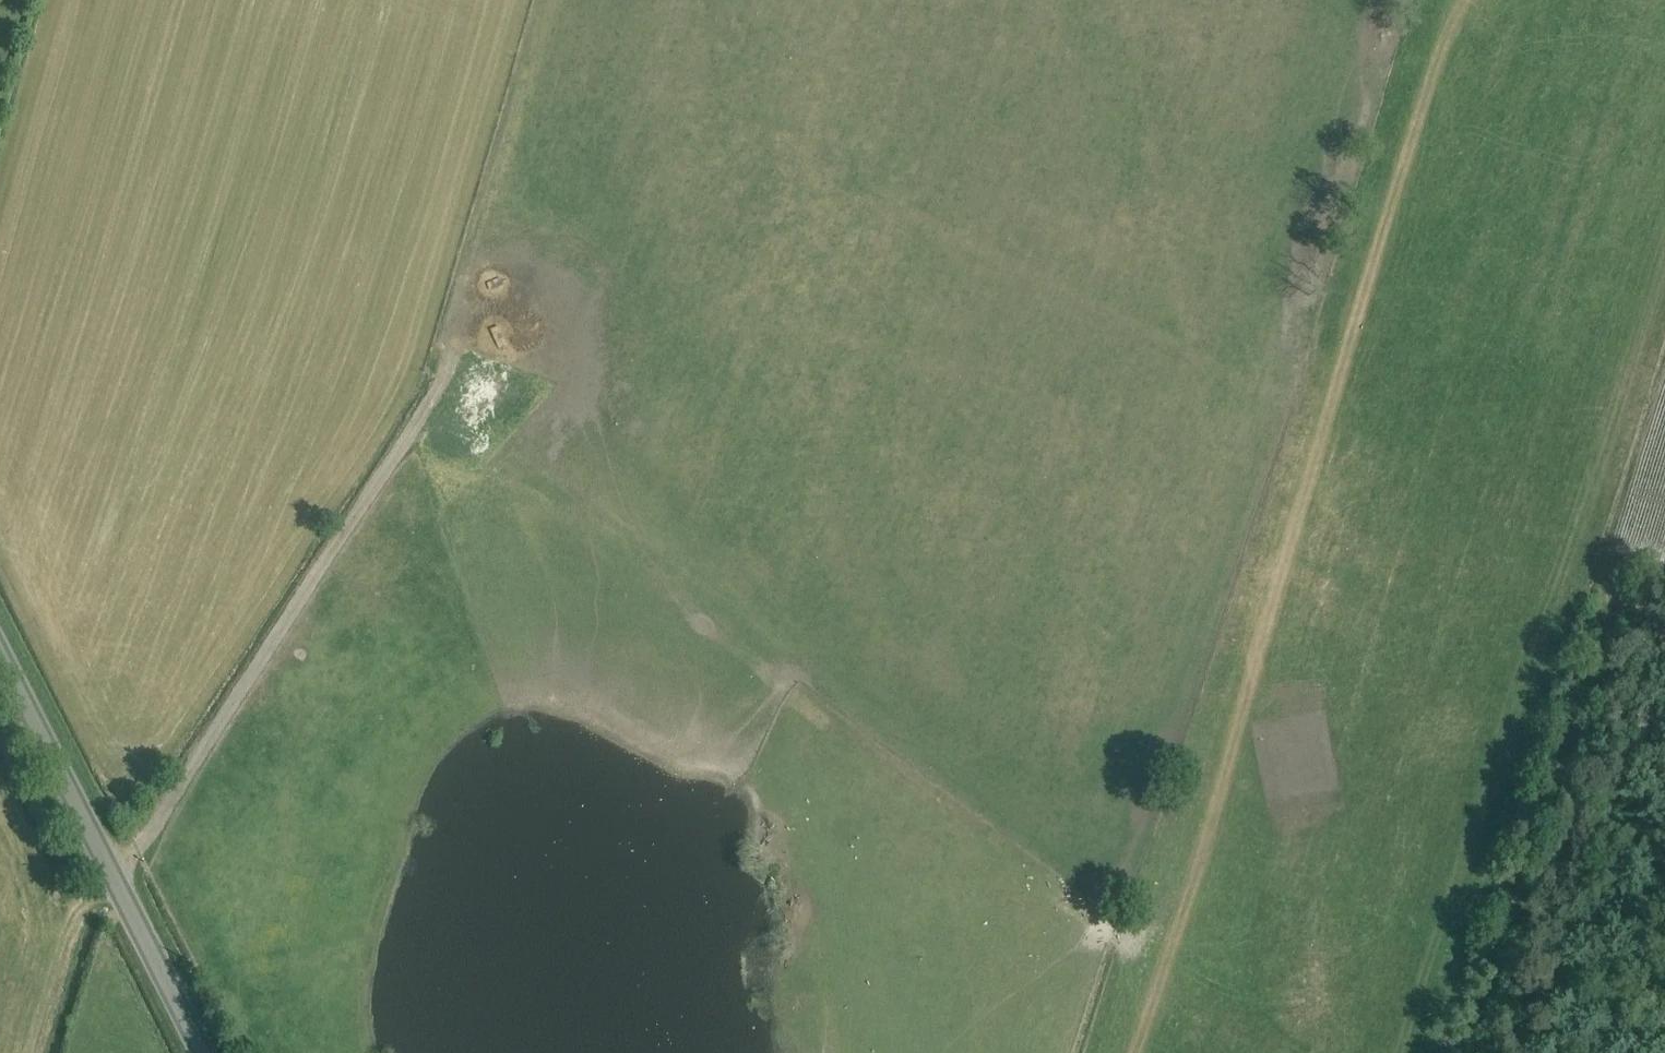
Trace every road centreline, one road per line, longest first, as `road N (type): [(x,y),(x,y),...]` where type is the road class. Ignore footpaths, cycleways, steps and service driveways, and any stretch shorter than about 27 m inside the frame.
road 1 (tertiary): [(201,1052),(0,659)]
road 2 (track): [(110,876),(62,932),(31,1052)]

